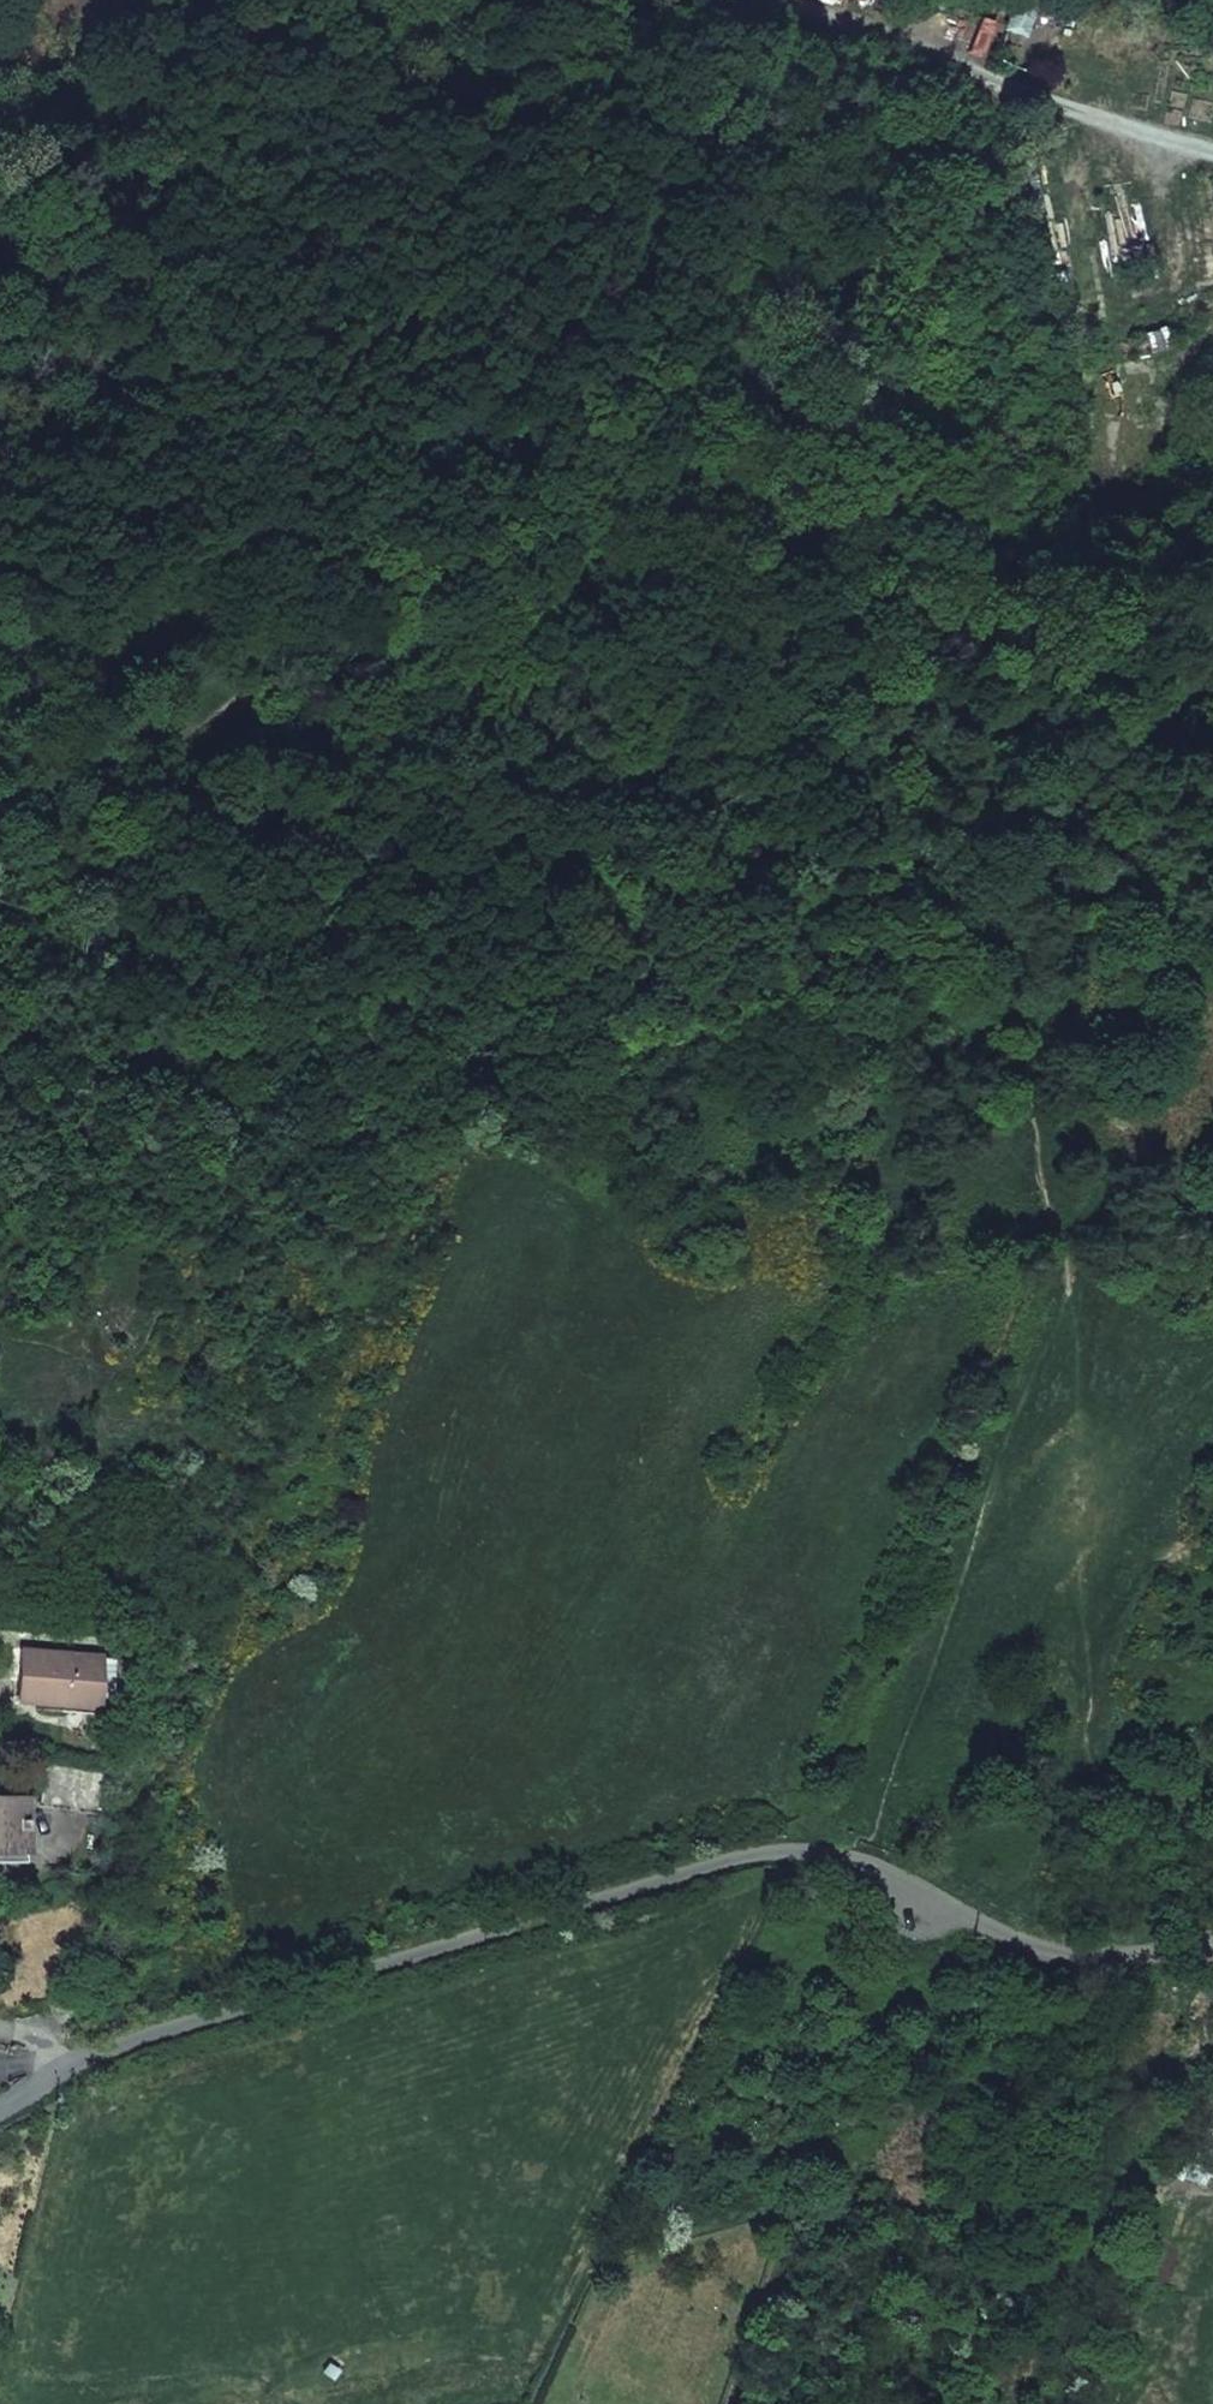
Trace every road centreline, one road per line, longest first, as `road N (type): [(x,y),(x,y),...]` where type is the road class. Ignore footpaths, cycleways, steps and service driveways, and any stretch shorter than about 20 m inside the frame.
road 1 (residential): [(0,2112),(88,2058),(147,2035),(739,1858),(805,1852),(868,1864),(1040,1949),(1108,1957),(1212,1939)]

